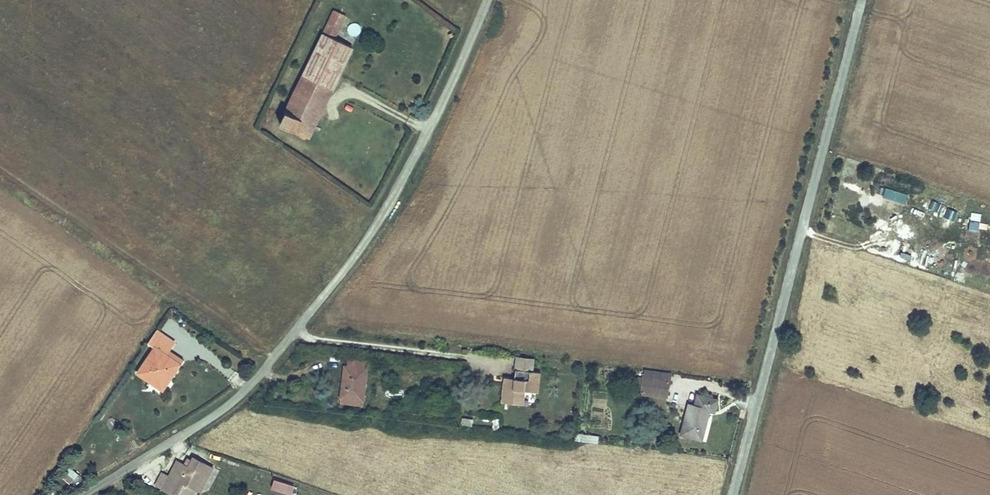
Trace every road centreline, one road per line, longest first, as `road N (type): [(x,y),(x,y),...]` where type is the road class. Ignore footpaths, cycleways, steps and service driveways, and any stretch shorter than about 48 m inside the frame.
road 1 (unclassified): [(83,494),(234,401),(314,311),(379,224),(486,0)]
road 2 (unclassified): [(732,494),(861,0)]

